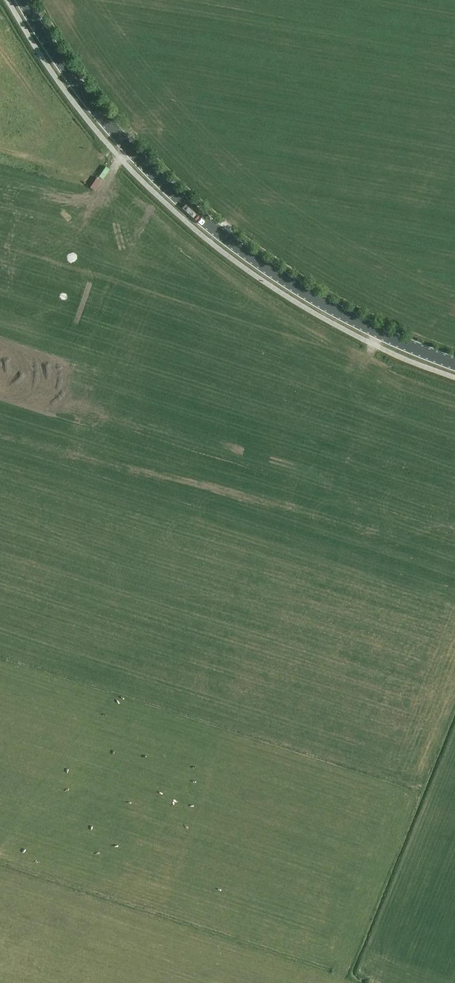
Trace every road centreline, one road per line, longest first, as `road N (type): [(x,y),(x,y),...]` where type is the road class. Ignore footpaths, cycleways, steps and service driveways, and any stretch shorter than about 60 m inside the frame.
road 1 (tertiary): [(454,363),(366,327),(220,233),(128,151),(72,82),(22,0)]

